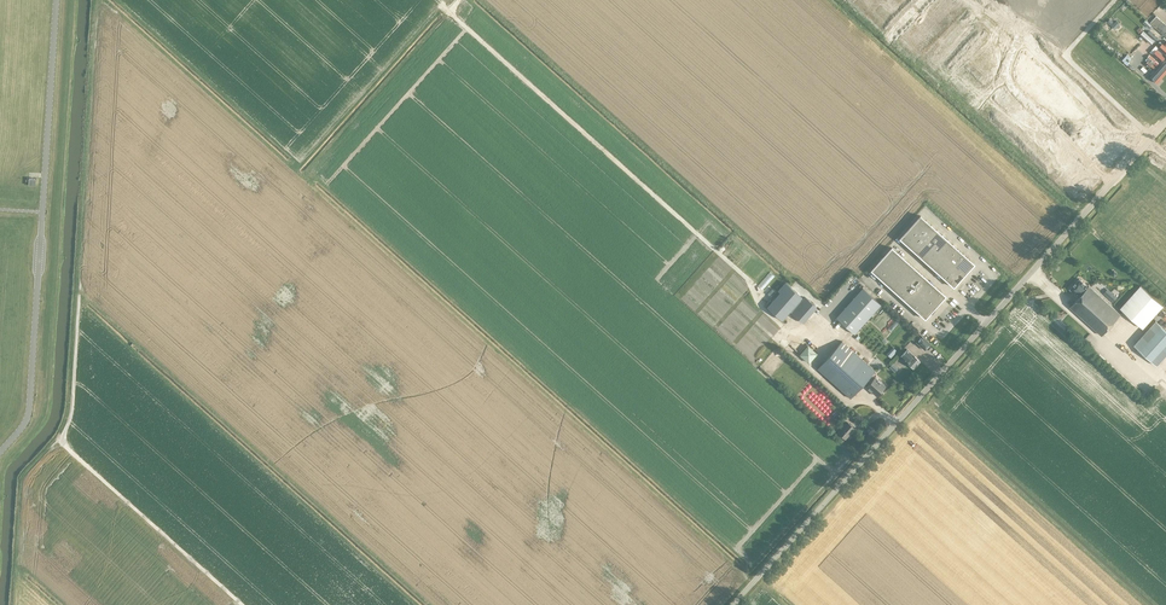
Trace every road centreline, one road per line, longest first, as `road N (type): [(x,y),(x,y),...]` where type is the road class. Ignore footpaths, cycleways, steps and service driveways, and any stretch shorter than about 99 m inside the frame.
road 1 (unclassified): [(734,604),(1165,123)]
road 2 (track): [(897,423),(876,404),(850,405),(784,346),(782,327),(751,283),(446,10),(451,0)]
road 3 (track): [(244,604),(60,439),(72,400),(80,291)]
road 4 (track): [(1115,0),(1068,58),(1153,137)]
road 5 (track): [(1165,387),(1132,366),(1032,272)]

